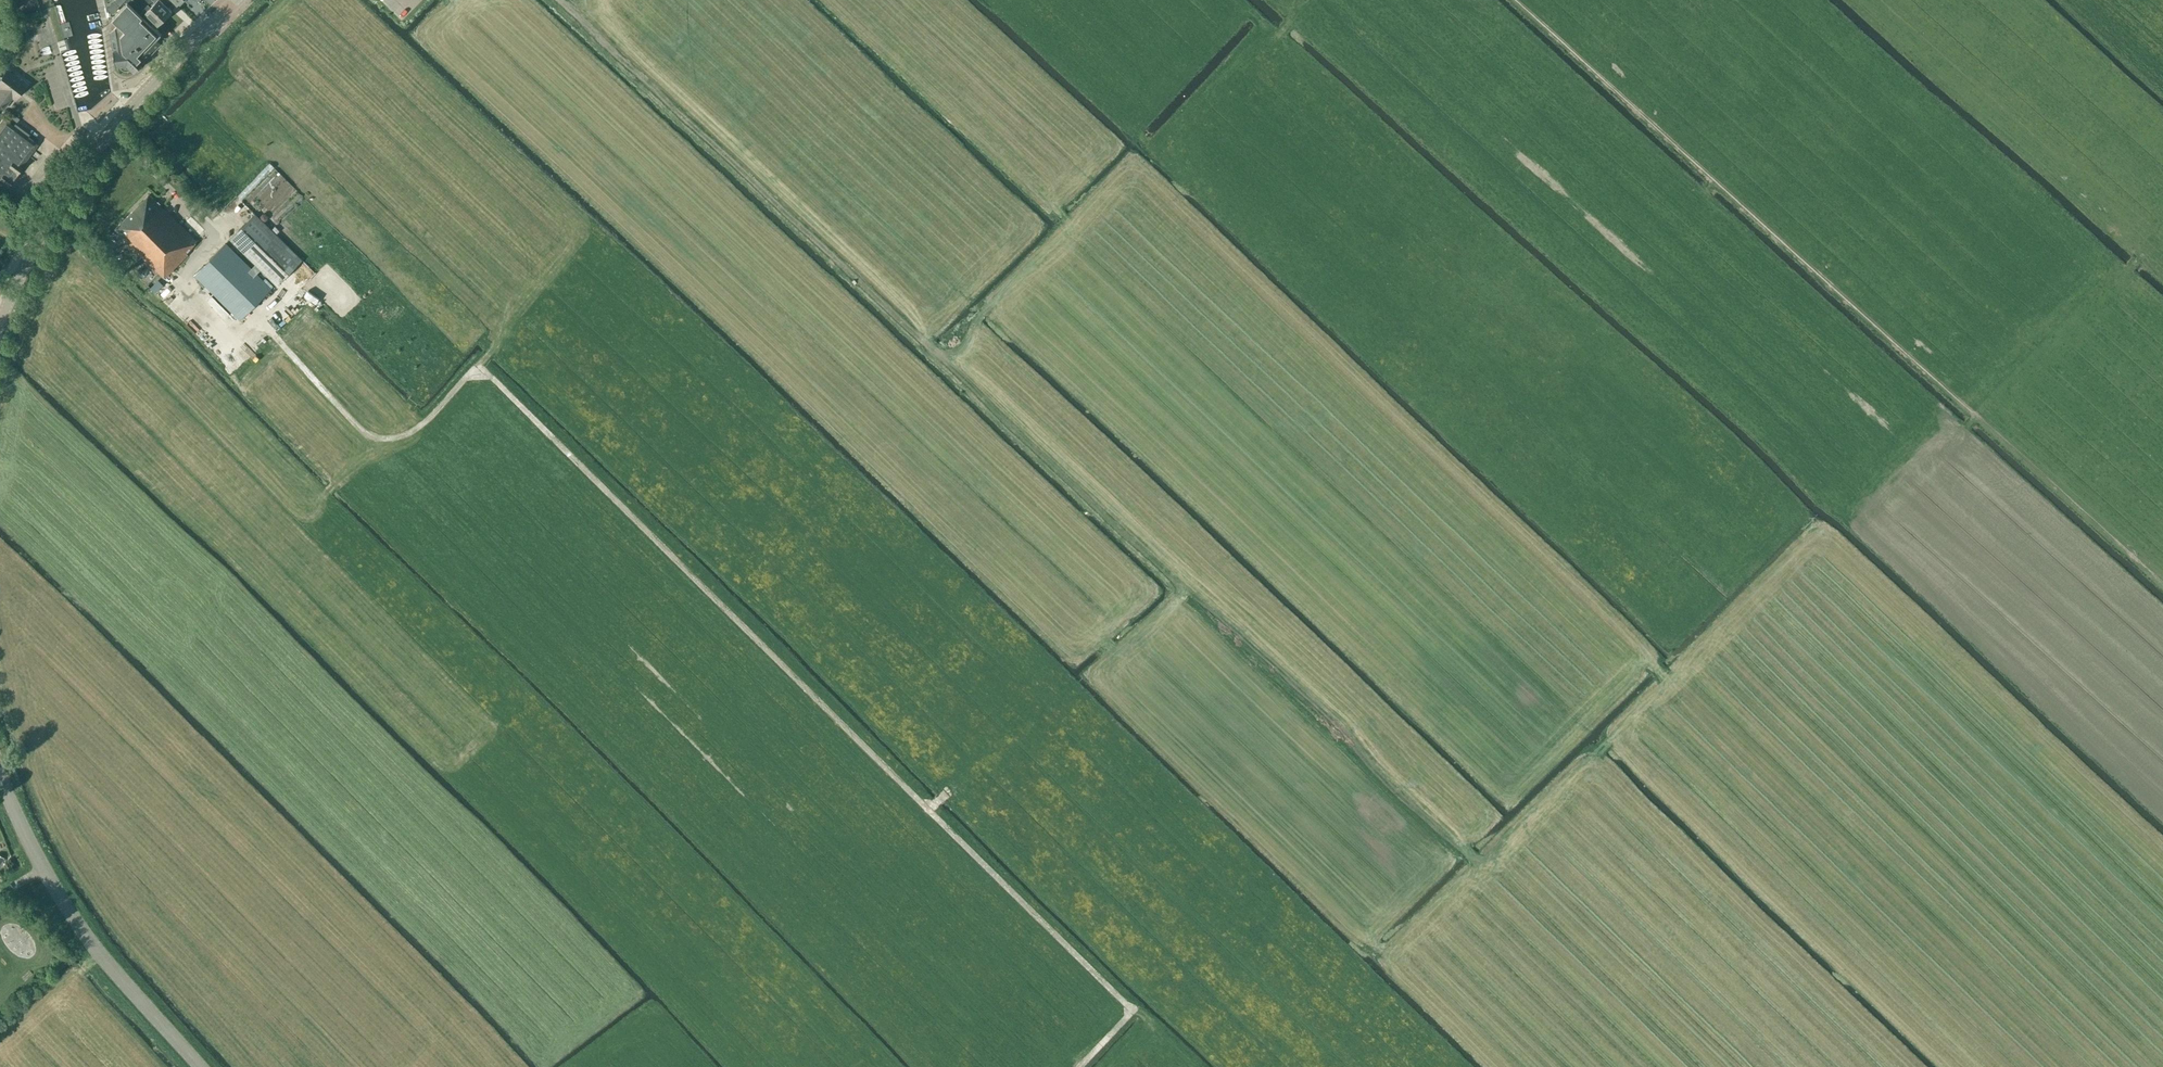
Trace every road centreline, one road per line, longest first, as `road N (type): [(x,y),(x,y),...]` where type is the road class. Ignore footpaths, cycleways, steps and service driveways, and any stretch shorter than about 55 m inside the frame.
road 1 (track): [(563,0),(942,363)]
road 2 (tertiary): [(0,323),(31,250),(100,141),(238,0)]
road 3 (tertiary): [(202,1066),(71,917),(0,780)]

